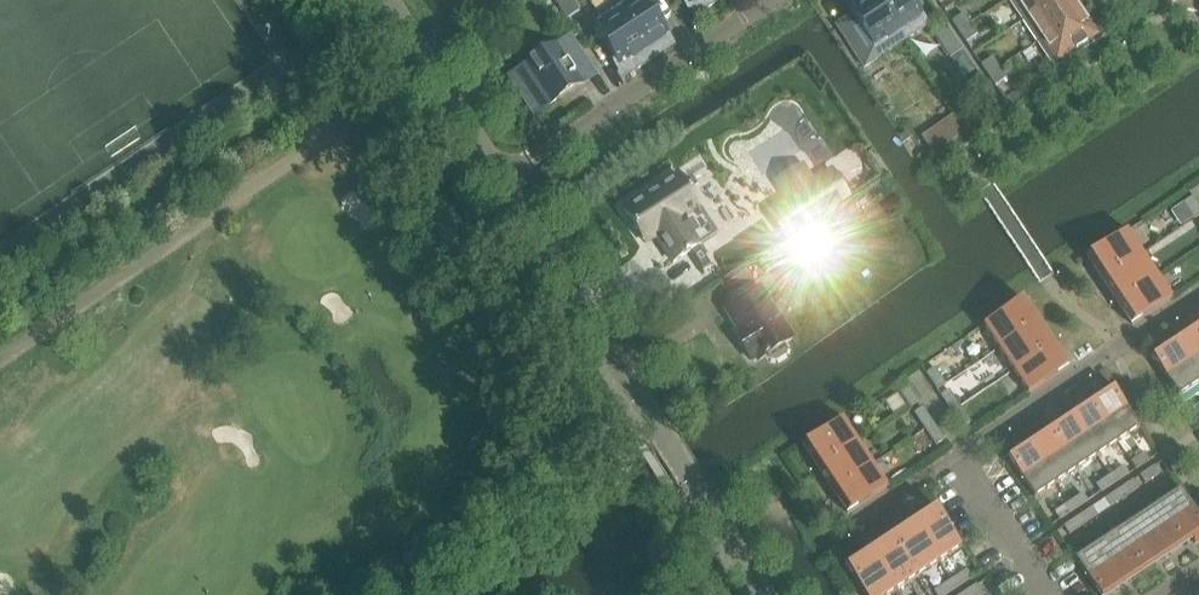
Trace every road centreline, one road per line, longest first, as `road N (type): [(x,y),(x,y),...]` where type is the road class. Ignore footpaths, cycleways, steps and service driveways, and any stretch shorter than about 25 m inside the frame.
road 1 (residential): [(498,172),(779,0)]
road 2 (residential): [(957,462),(1198,296)]
road 3 (unclassified): [(652,419),(498,172)]
road 4 (unclassified): [(498,172),(391,0)]
road 5 (residential): [(1046,594),(957,462)]
road 6 (unclassified): [(763,594),(696,489)]

